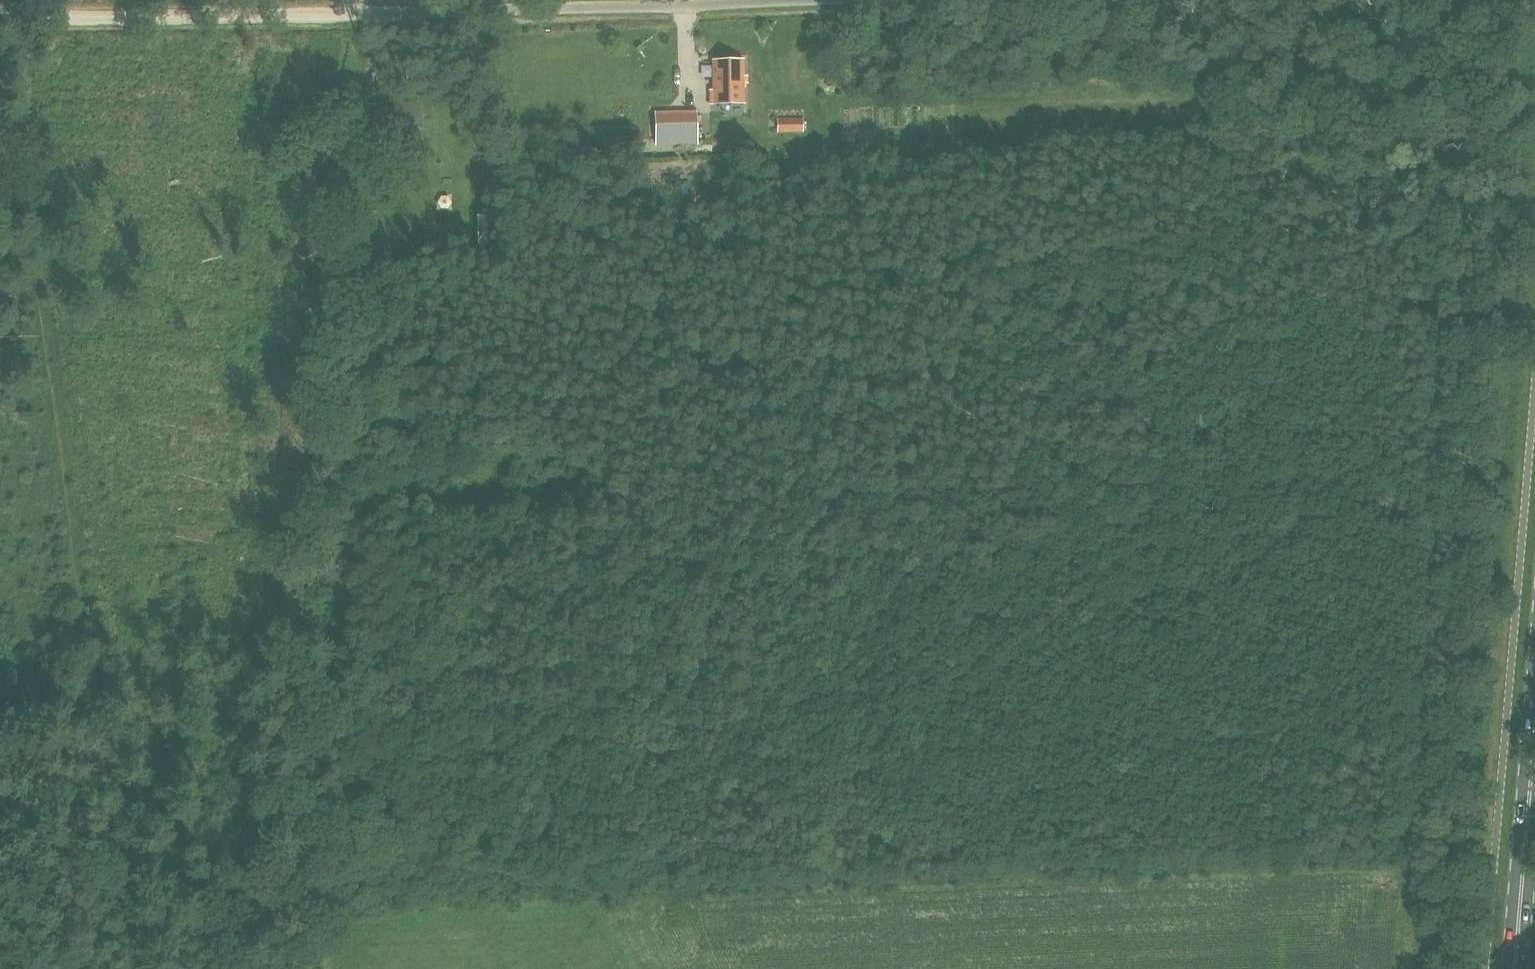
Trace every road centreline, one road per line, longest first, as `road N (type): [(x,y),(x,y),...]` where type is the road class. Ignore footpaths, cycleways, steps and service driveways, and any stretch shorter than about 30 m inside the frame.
road 1 (unclassified): [(356,14),(958,0)]
road 2 (track): [(356,14),(24,20)]
road 3 (primary): [(1513,968),(1534,693)]

